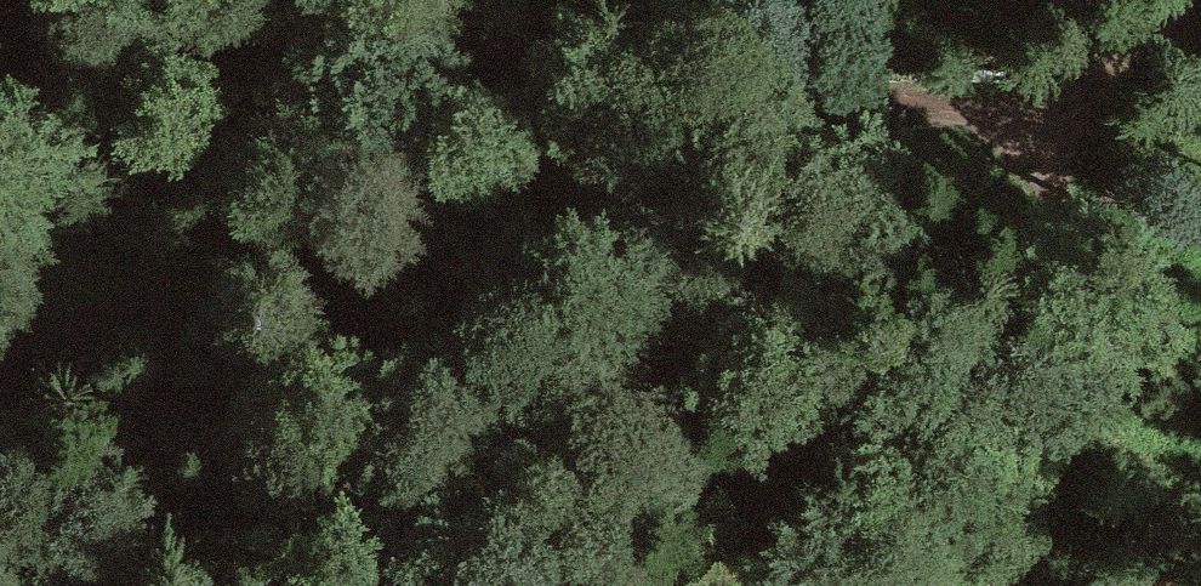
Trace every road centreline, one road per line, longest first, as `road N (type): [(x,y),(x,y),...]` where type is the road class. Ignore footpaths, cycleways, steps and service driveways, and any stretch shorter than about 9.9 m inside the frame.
road 1 (track): [(0,364),(650,147),(839,107),(943,100),(1088,125),(1169,150),(1200,185)]
road 2 (track): [(1004,585),(1063,321),(1088,125),(1190,0)]
road 3 (track): [(70,585),(62,491),(0,413)]

